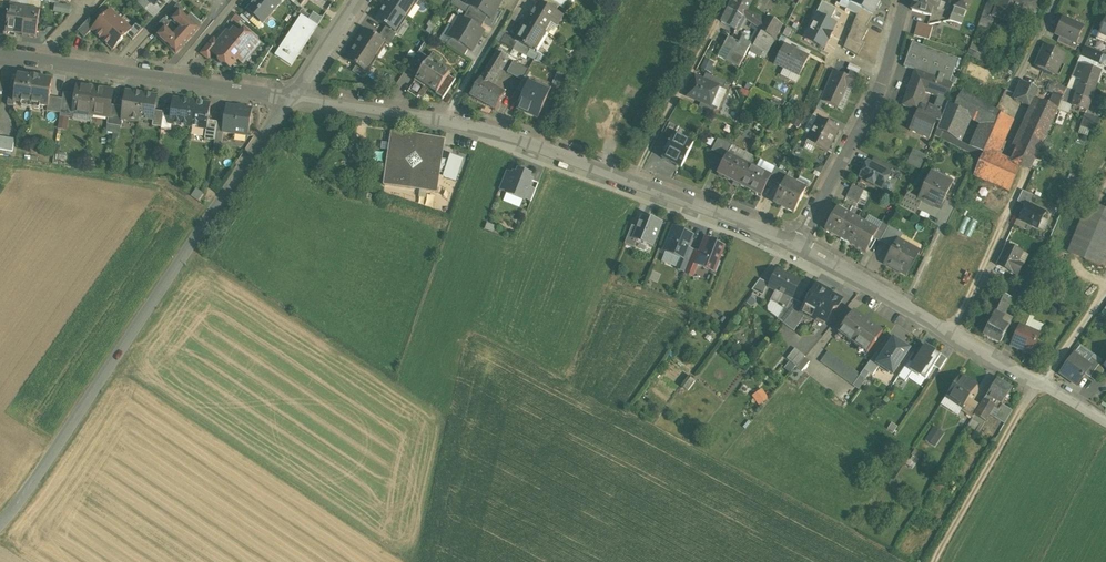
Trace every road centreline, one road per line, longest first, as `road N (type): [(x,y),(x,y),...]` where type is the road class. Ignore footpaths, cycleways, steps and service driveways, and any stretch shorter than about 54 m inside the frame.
road 1 (tertiary): [(0,526),(292,96)]
road 2 (residential): [(792,242),(1105,422)]
road 3 (residential): [(792,242),(871,104),(904,0)]
road 4 (residential): [(729,0),(632,183)]
road 5 (track): [(1035,381),(934,561)]
road 6 (residential): [(446,118),(632,183)]
road 7 (tertiary): [(173,78),(0,54)]
road 8 (residential): [(632,183),(792,242)]
road 9 (residential): [(292,96),(446,118)]
road 10 (residential): [(446,118),(514,0)]
road 11 (tertiary): [(292,96),(173,78)]

